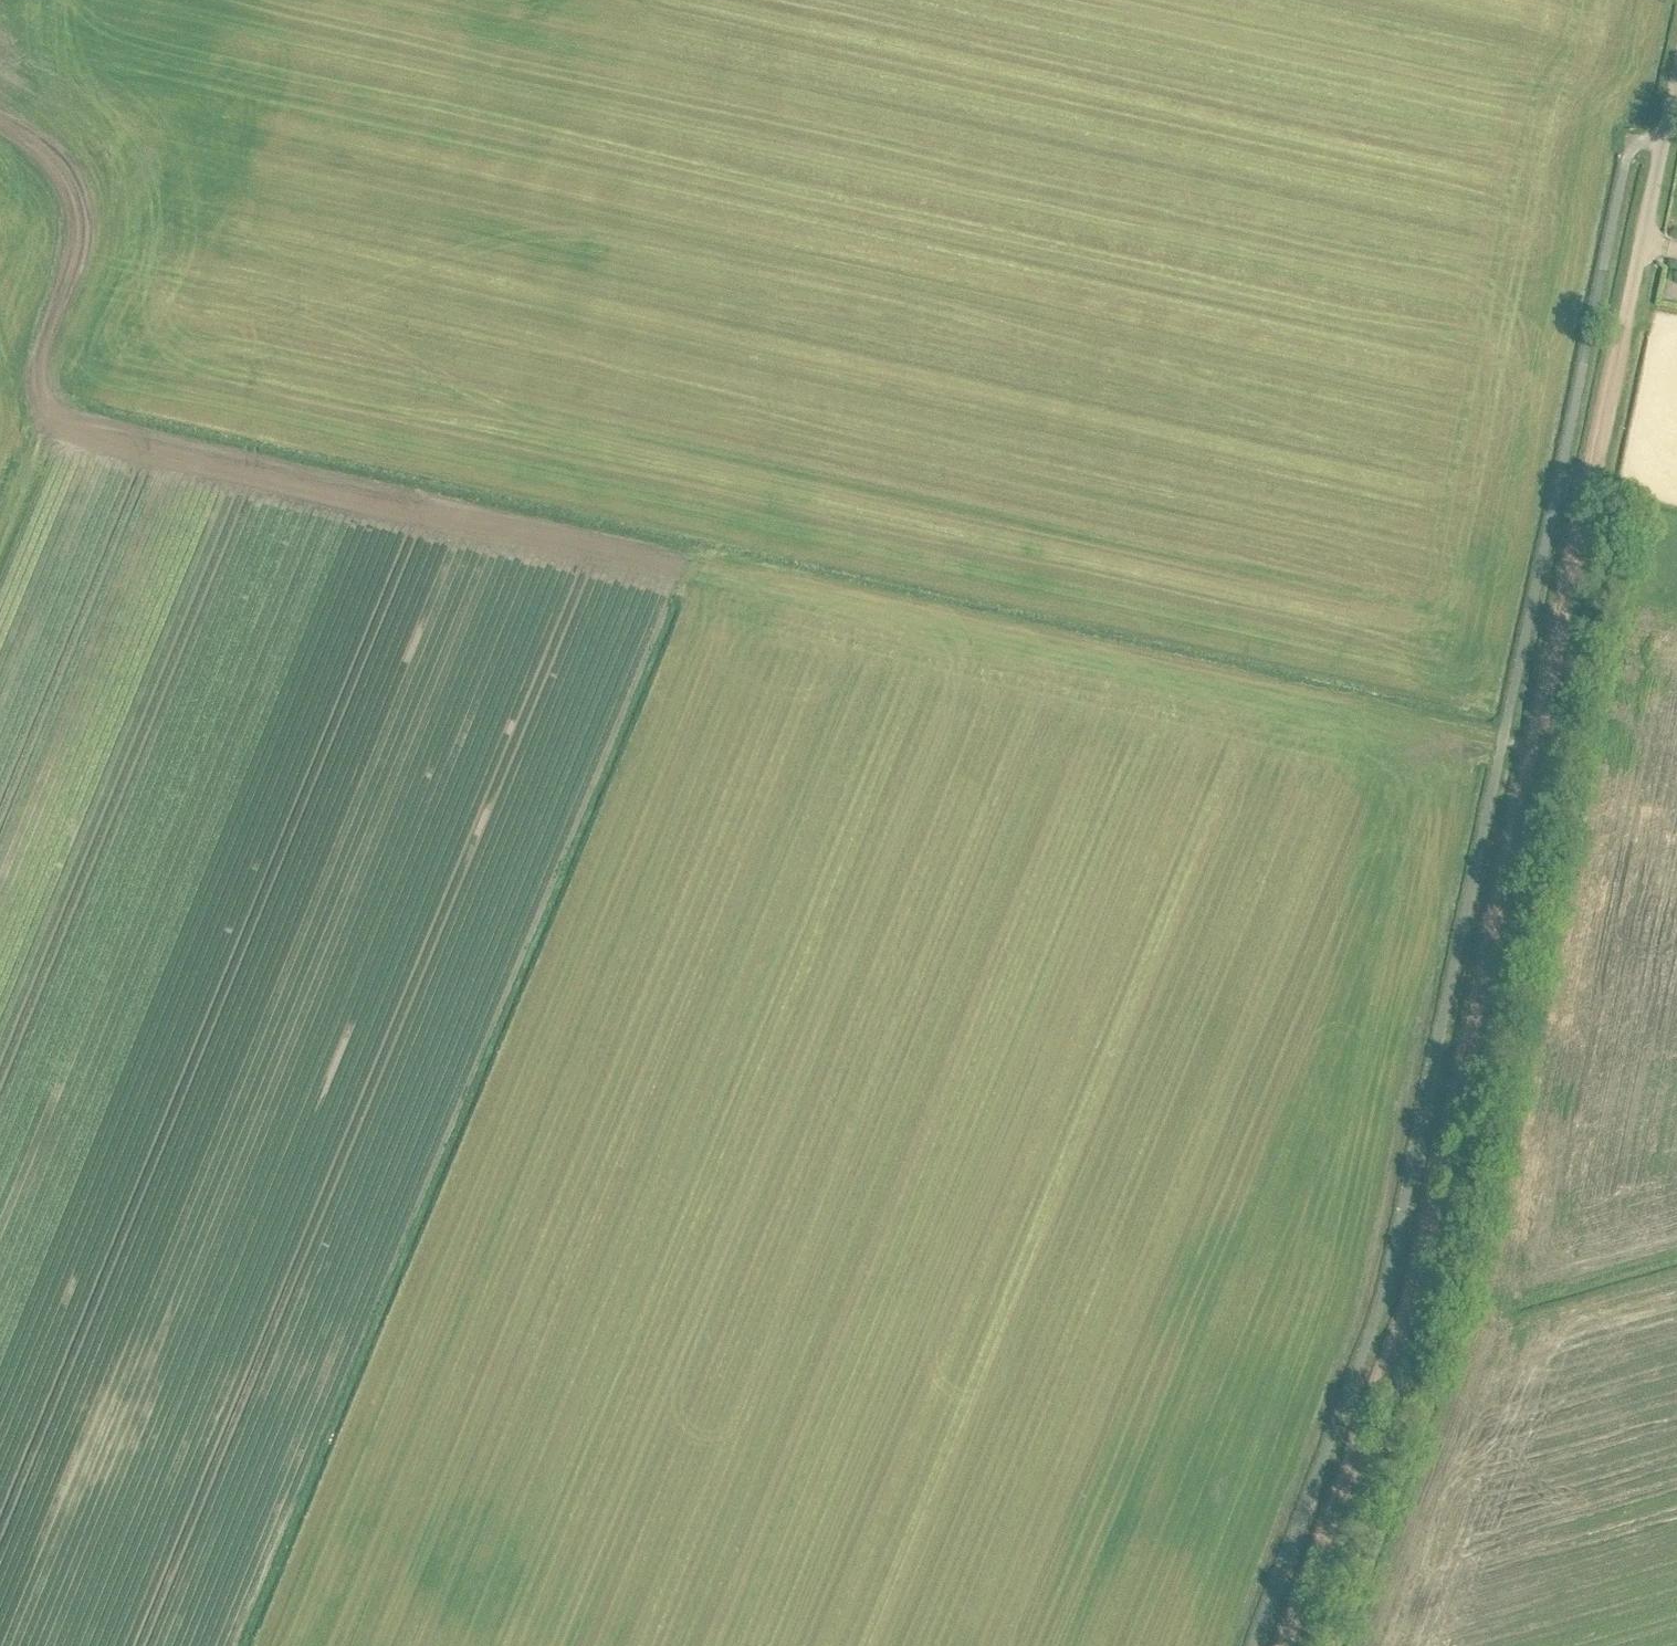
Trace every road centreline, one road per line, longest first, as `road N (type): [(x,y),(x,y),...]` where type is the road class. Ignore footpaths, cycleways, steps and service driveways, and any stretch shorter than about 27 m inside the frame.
road 1 (track): [(1282,1645),(1416,1287),(1629,307)]
road 2 (unclassified): [(1629,307),(1668,127)]

